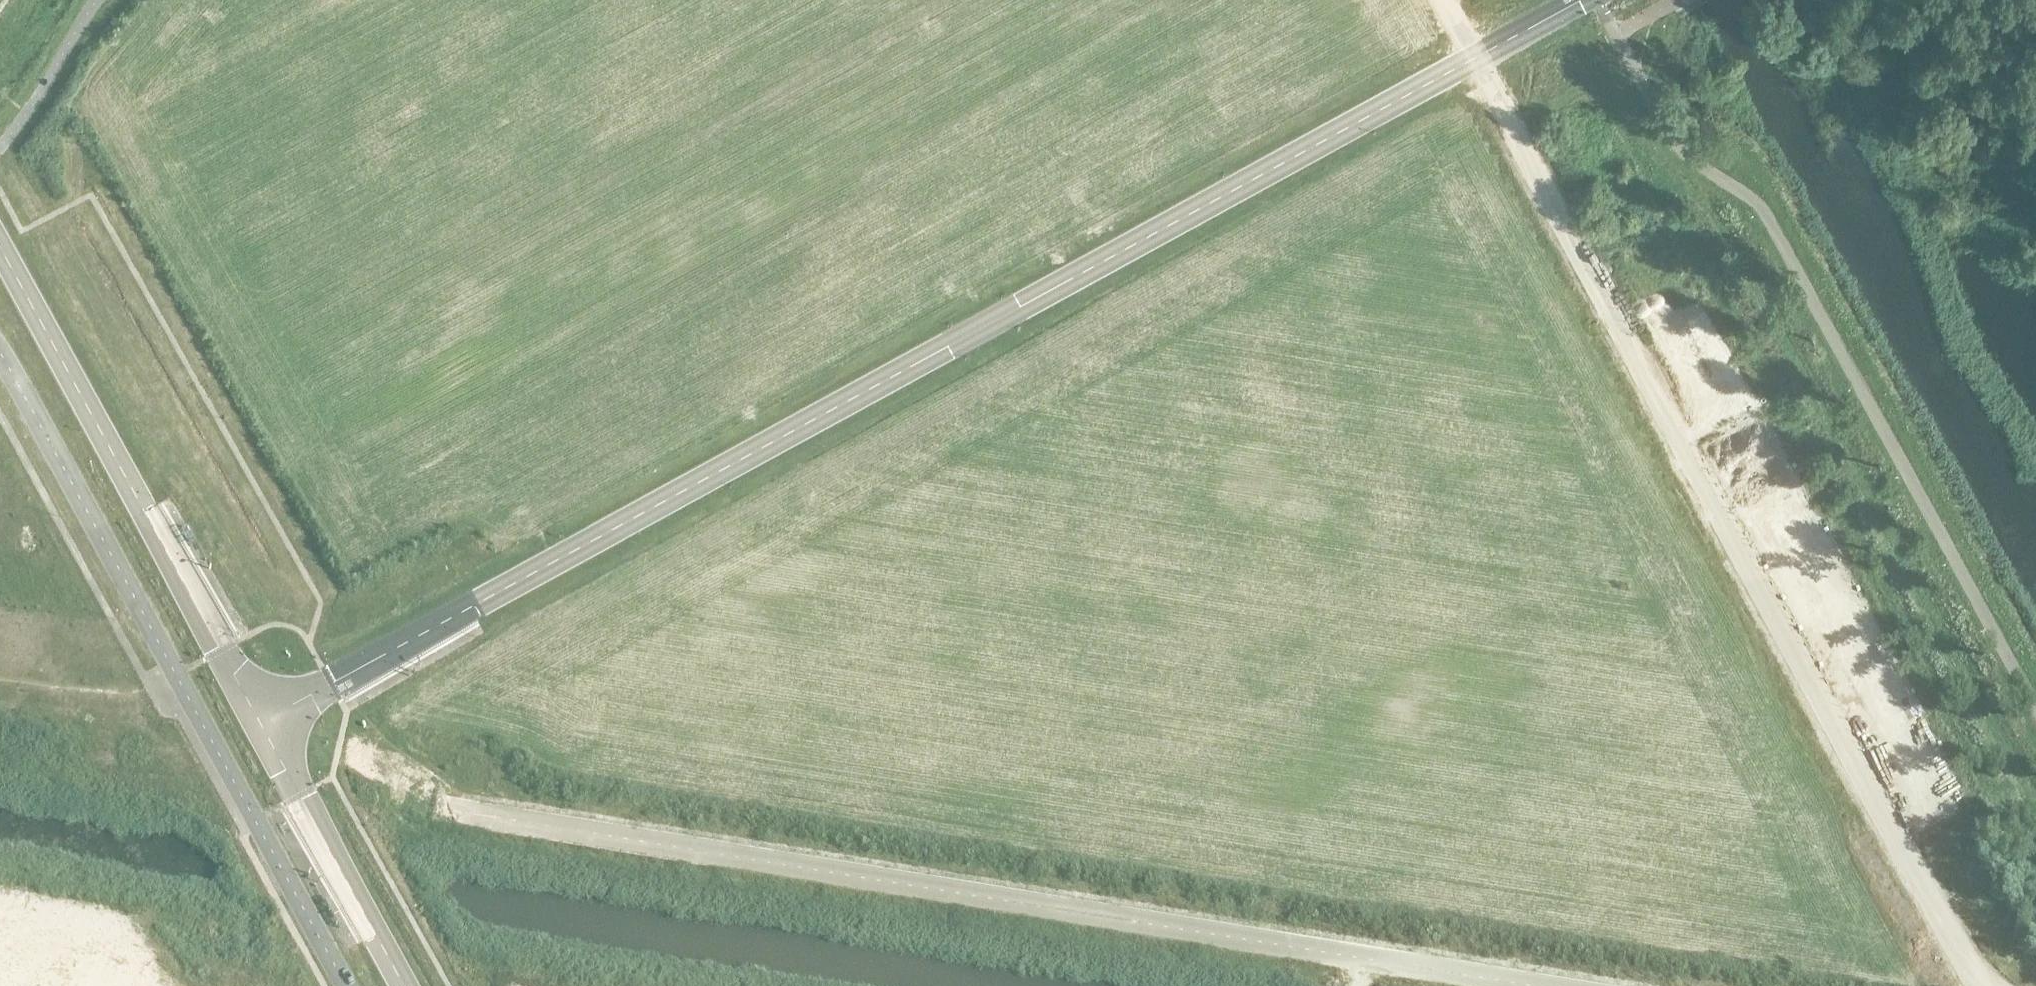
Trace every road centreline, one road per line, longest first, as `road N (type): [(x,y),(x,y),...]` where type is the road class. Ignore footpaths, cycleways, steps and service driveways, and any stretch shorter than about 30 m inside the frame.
road 1 (residential): [(1501,112),(589,603)]
road 2 (track): [(1993,985),(1970,966),(1491,94)]
road 3 (unclassified): [(0,353),(345,985)]
road 4 (residential): [(1005,156),(653,344)]
road 5 (residential): [(872,0),(561,167)]
road 6 (residential): [(1209,0),(1228,36),(1005,156)]
road 7 (residential): [(40,181),(265,61)]
road 8 (residential): [(375,267),(151,387)]
road 9 (residential): [(375,267),(265,61)]
road 10 (residential): [(495,429),(463,437),(375,267)]
road 11 (residential): [(561,167),(375,267)]
road 12 (residential): [(561,167),(653,344)]
road 13 (residential): [(589,603),(495,429)]
road 14 (residential): [(471,0),(561,167)]
road 15 (residential): [(653,344),(495,429)]
road 16 (residential): [(924,0),(1005,156)]
road 17 (residential): [(265,61),(378,0)]

